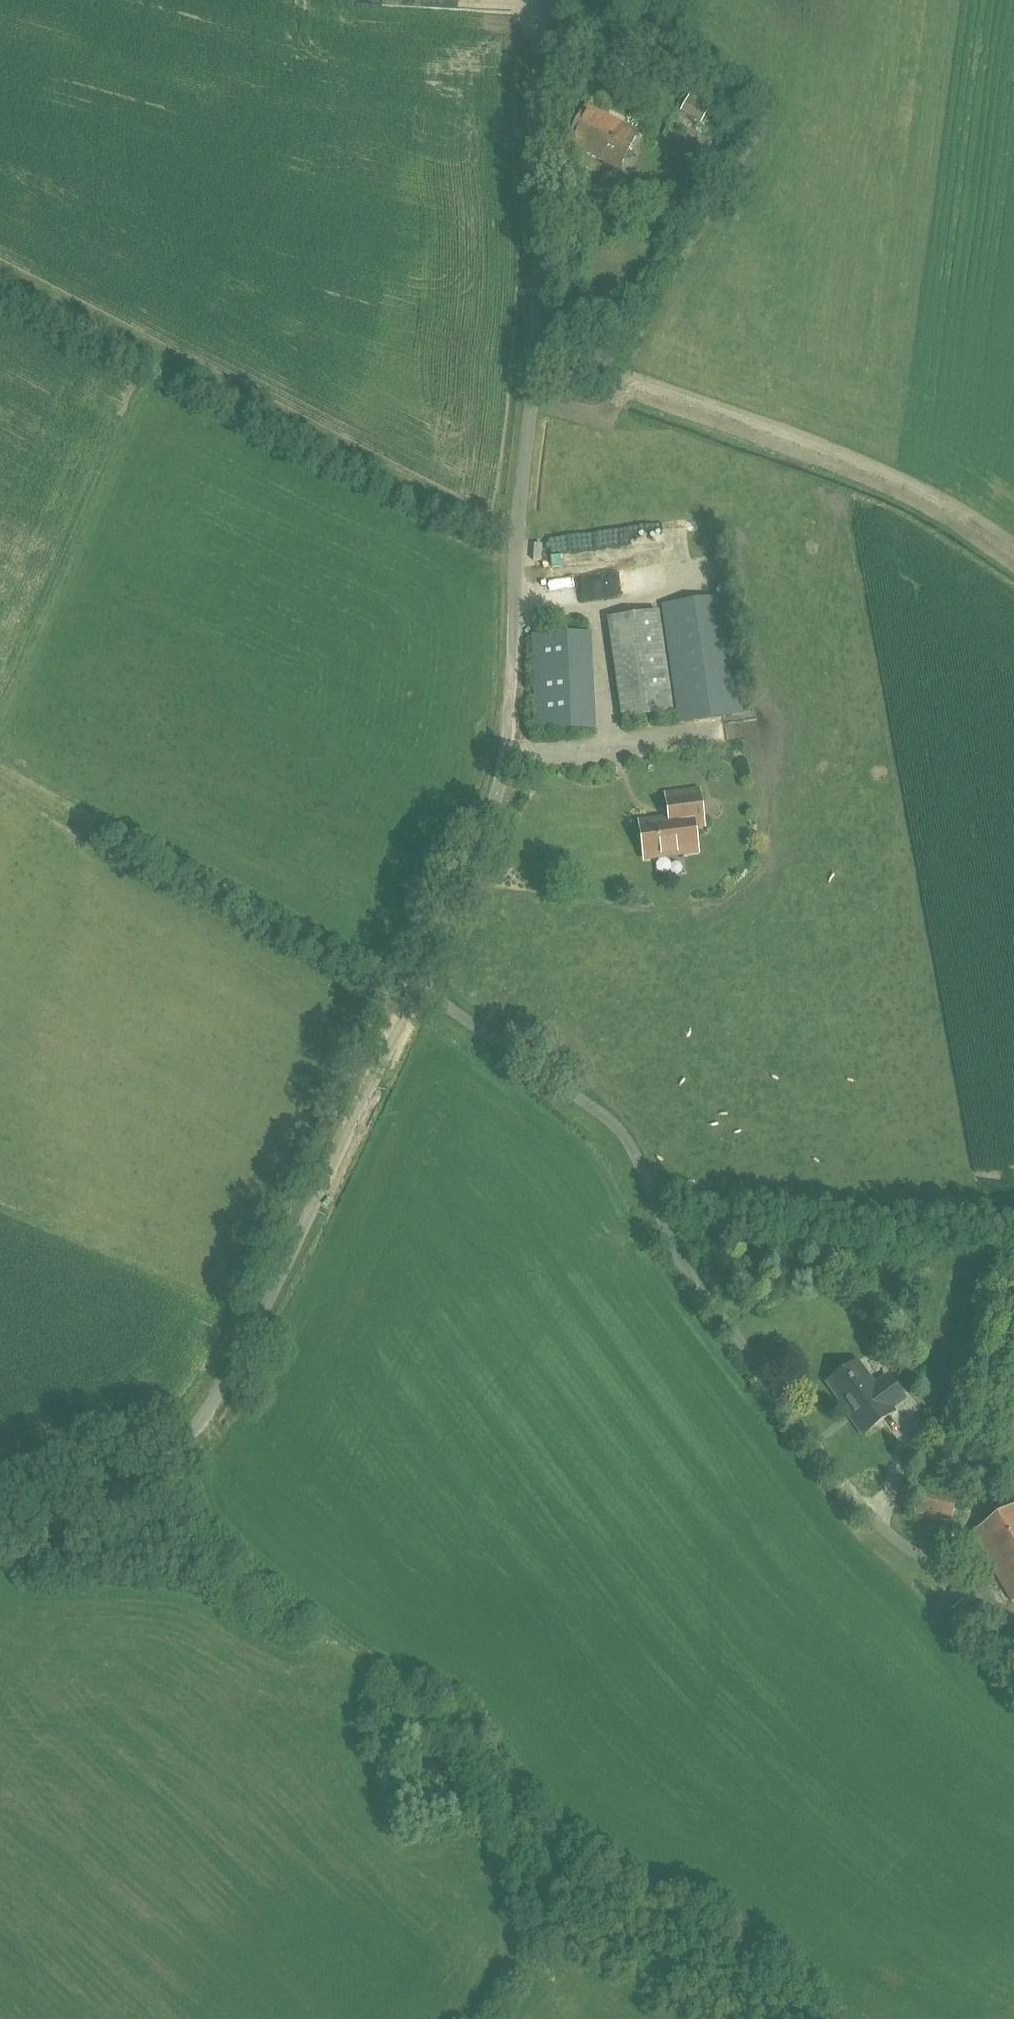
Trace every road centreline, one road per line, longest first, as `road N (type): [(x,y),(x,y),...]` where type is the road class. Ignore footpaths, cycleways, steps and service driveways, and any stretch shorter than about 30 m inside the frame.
road 1 (unclassified): [(414,995),(503,772),(529,394),(538,116),(551,0)]
road 2 (unclassified): [(0,1521),(83,1508),(118,1493),(145,1479),(202,1421),(414,995)]
road 3 (track): [(414,995),(0,769)]
road 4 (unclassified): [(414,995),(609,1121),(650,1181)]

